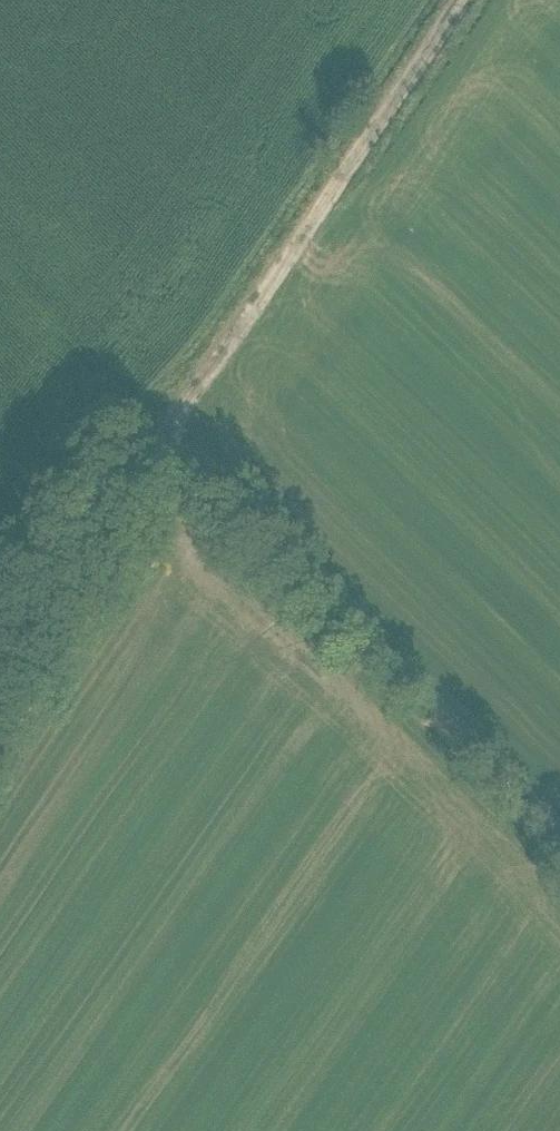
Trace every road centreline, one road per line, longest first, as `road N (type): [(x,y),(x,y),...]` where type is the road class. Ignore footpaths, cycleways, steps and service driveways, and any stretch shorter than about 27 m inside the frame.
road 1 (track): [(459,0),(0,673)]
road 2 (track): [(160,438),(559,831)]

